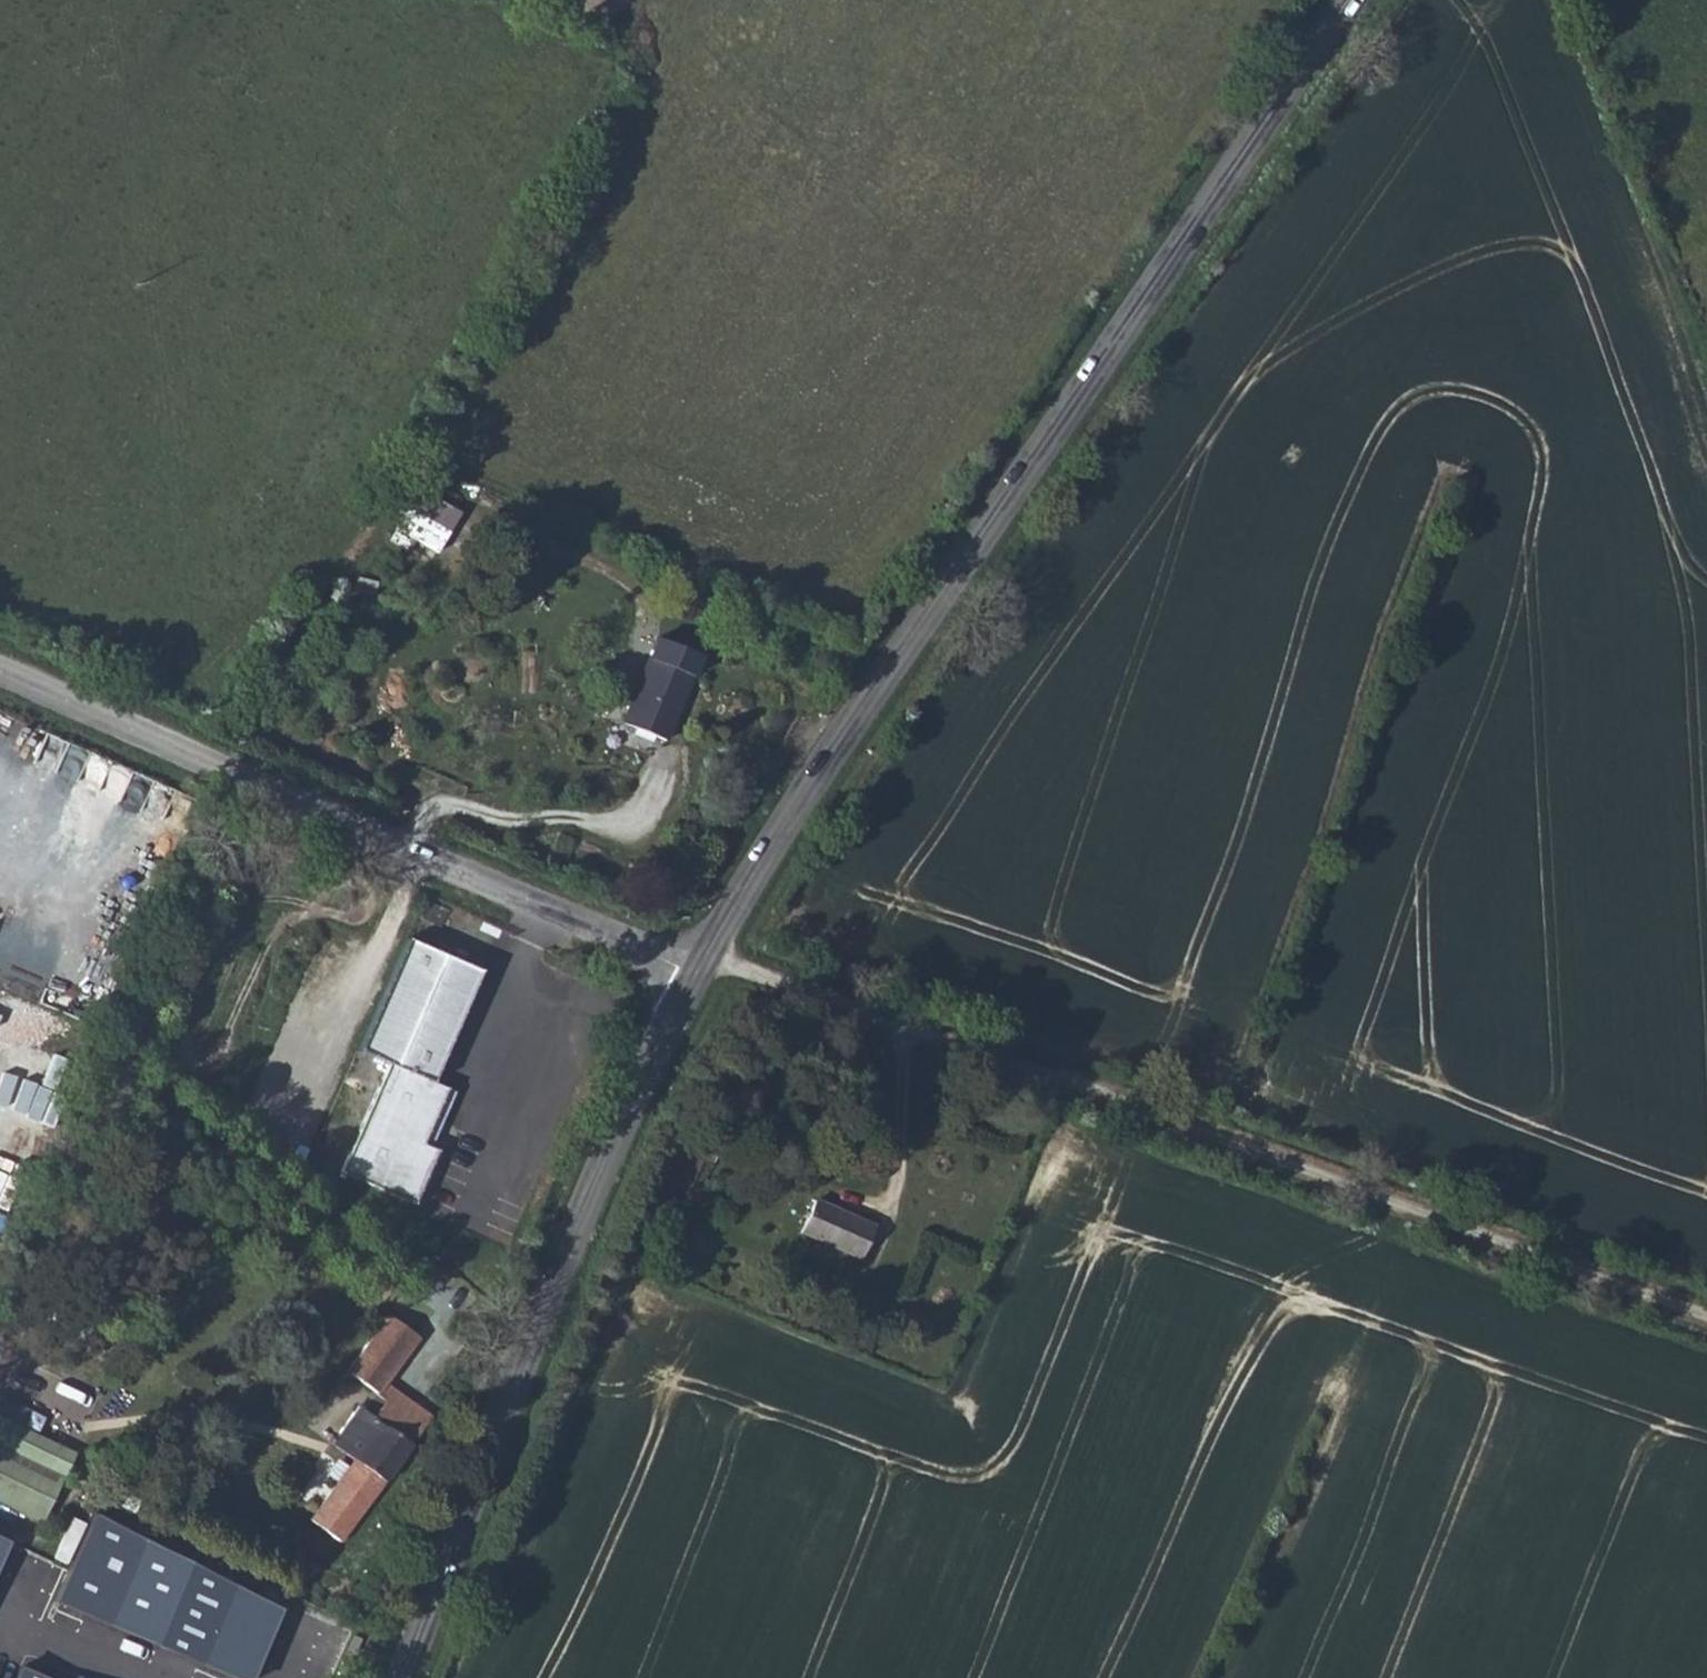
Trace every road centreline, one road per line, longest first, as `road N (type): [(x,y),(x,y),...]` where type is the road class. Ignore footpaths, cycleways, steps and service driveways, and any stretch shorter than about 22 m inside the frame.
road 1 (tertiary): [(694,974),(967,554),(1352,0)]
road 2 (track): [(1706,1310),(694,974)]
road 3 (tertiary): [(404,1677),(526,1358),(694,974)]
road 4 (unclassified): [(0,669),(694,974)]

